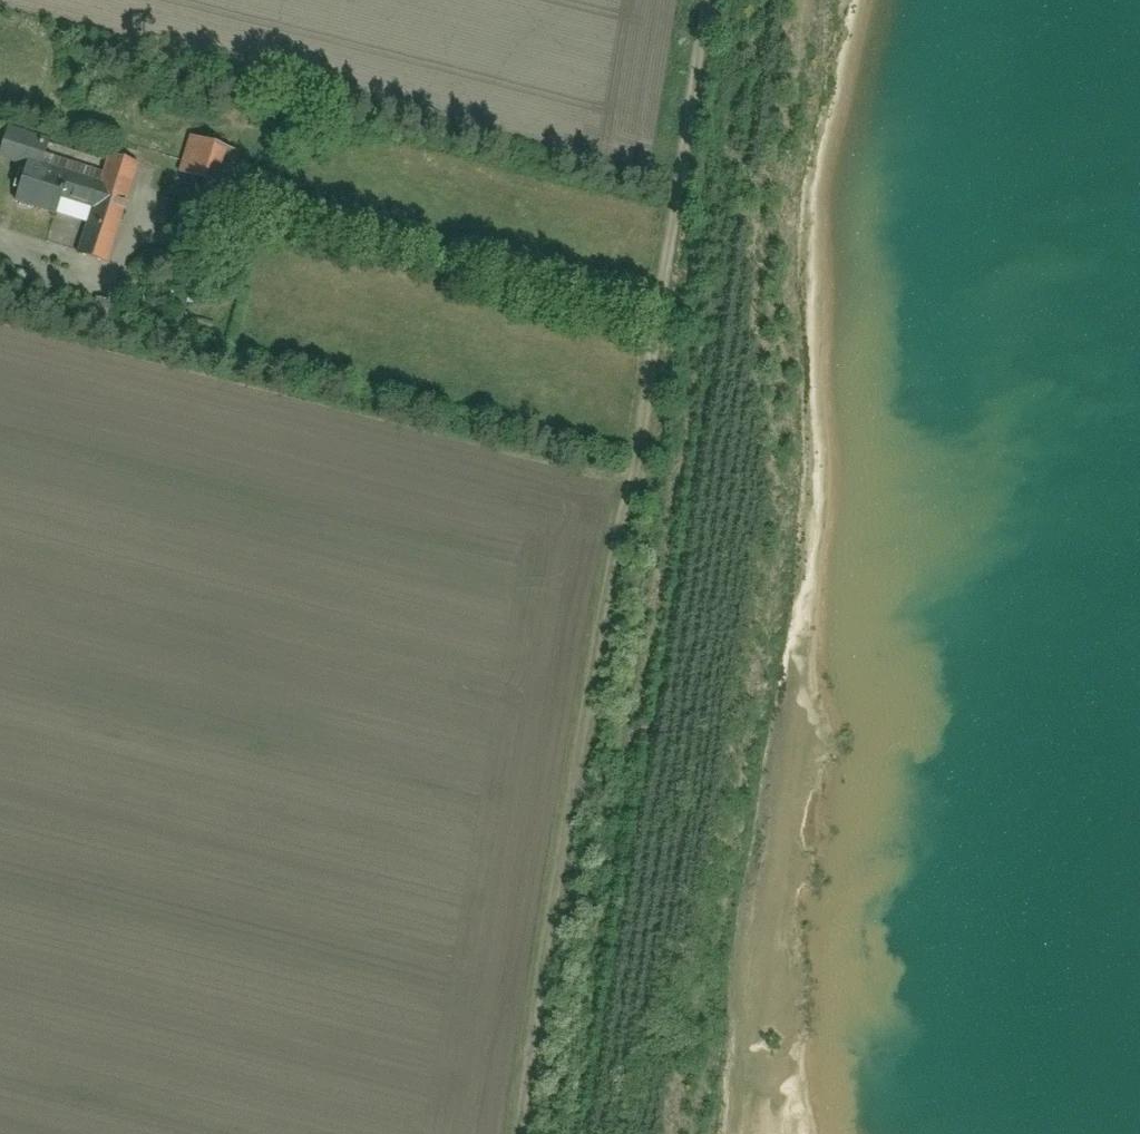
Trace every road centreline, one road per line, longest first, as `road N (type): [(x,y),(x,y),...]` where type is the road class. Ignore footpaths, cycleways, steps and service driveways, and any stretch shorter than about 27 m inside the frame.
road 1 (track): [(713,0),(528,1133)]

